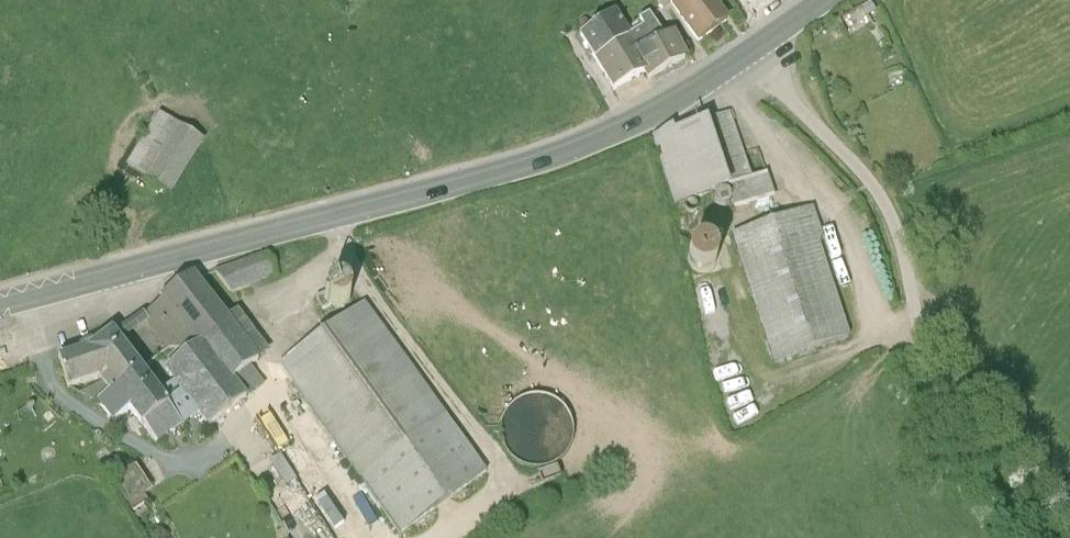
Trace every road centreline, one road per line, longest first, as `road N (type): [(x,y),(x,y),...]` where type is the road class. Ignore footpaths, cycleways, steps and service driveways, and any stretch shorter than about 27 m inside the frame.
road 1 (tertiary): [(0,301),(559,149),(642,117),(831,0)]
road 2 (track): [(938,396),(1034,537)]

